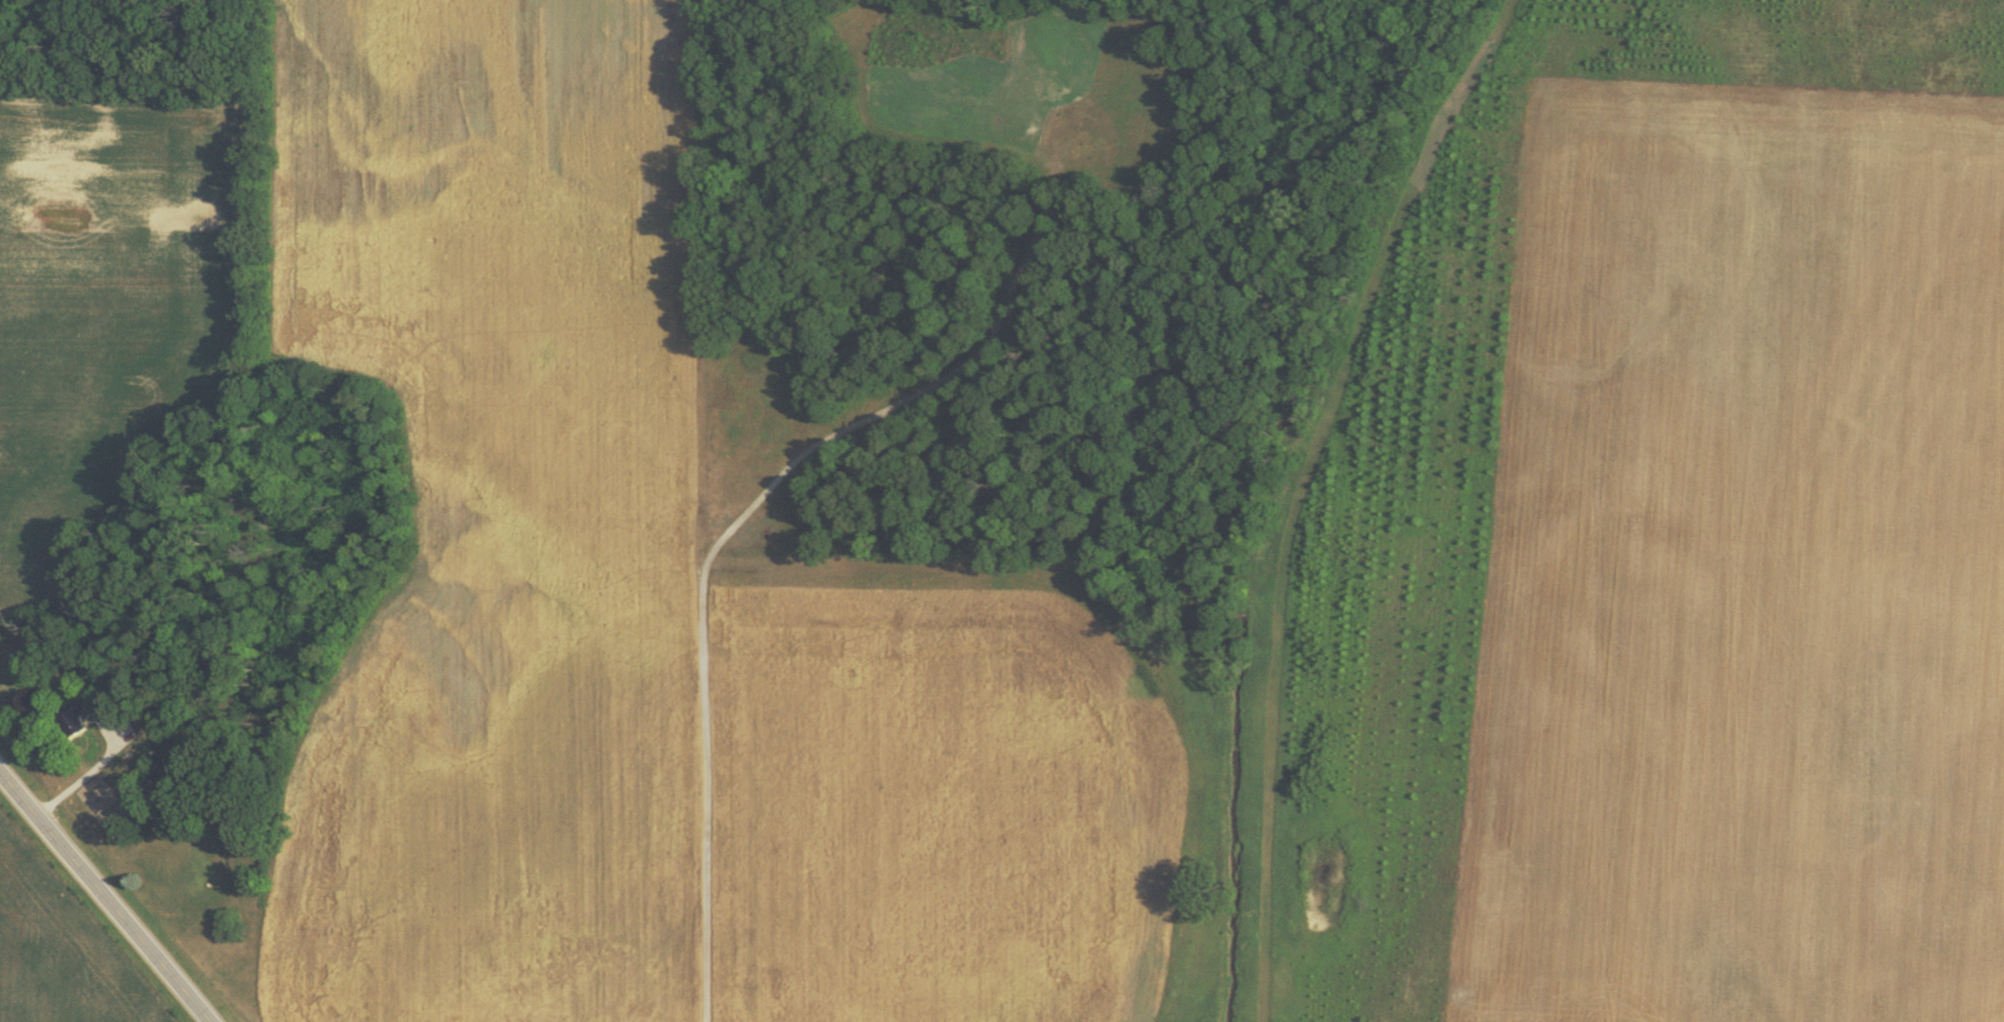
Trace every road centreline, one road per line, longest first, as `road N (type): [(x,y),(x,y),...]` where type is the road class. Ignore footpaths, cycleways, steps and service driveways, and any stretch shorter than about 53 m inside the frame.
road 1 (secondary): [(208,1021),(0,777)]

